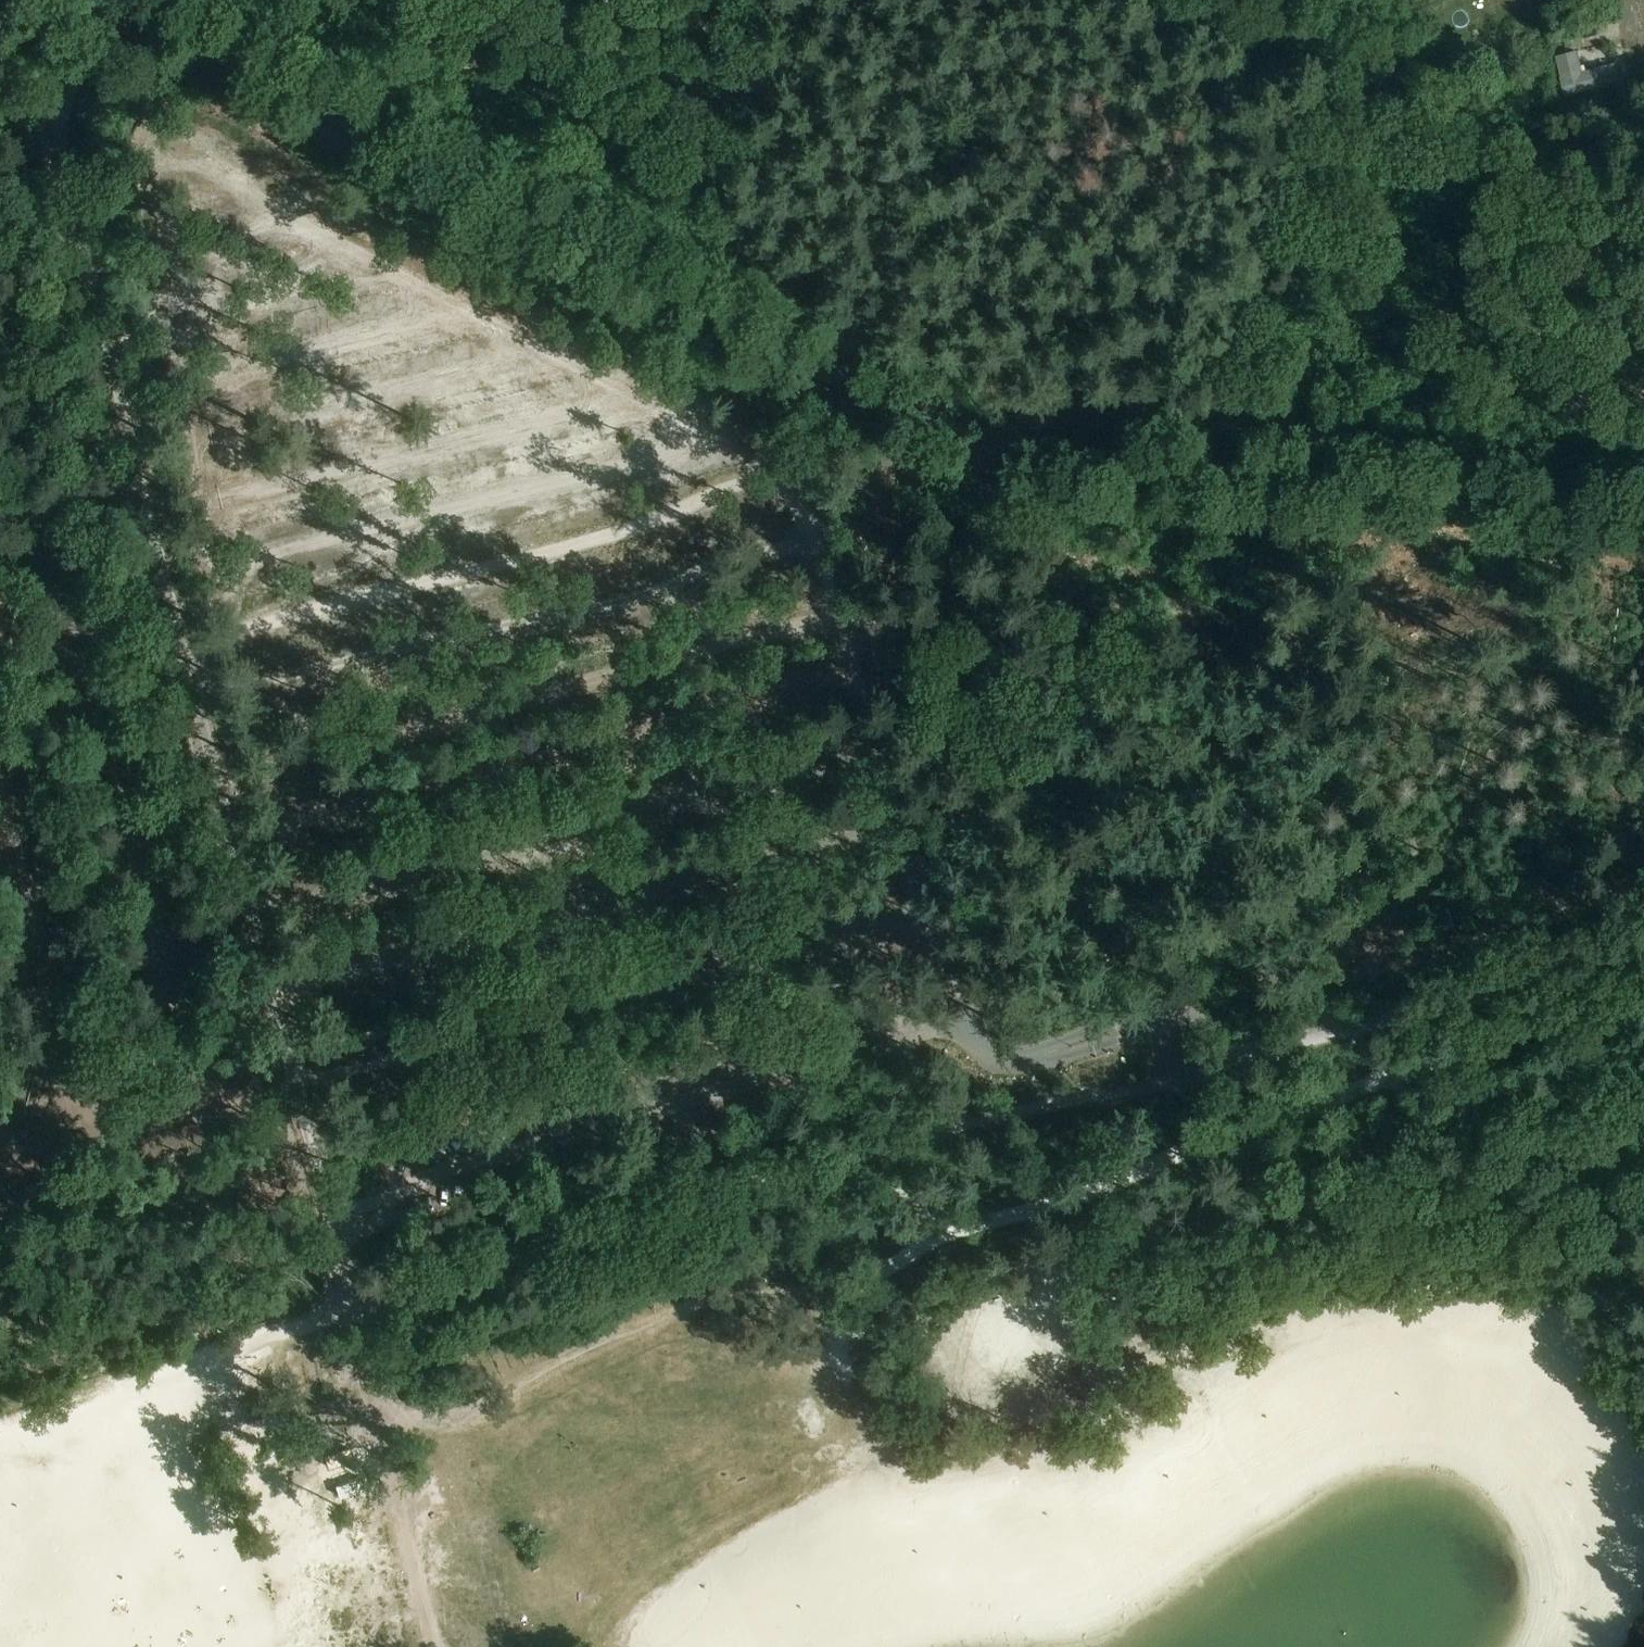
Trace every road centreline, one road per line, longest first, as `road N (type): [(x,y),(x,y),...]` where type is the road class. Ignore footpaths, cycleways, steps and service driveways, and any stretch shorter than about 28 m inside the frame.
road 1 (unclassified): [(125,0),(971,445),(1643,505)]
road 2 (track): [(438,1646),(354,1309)]

